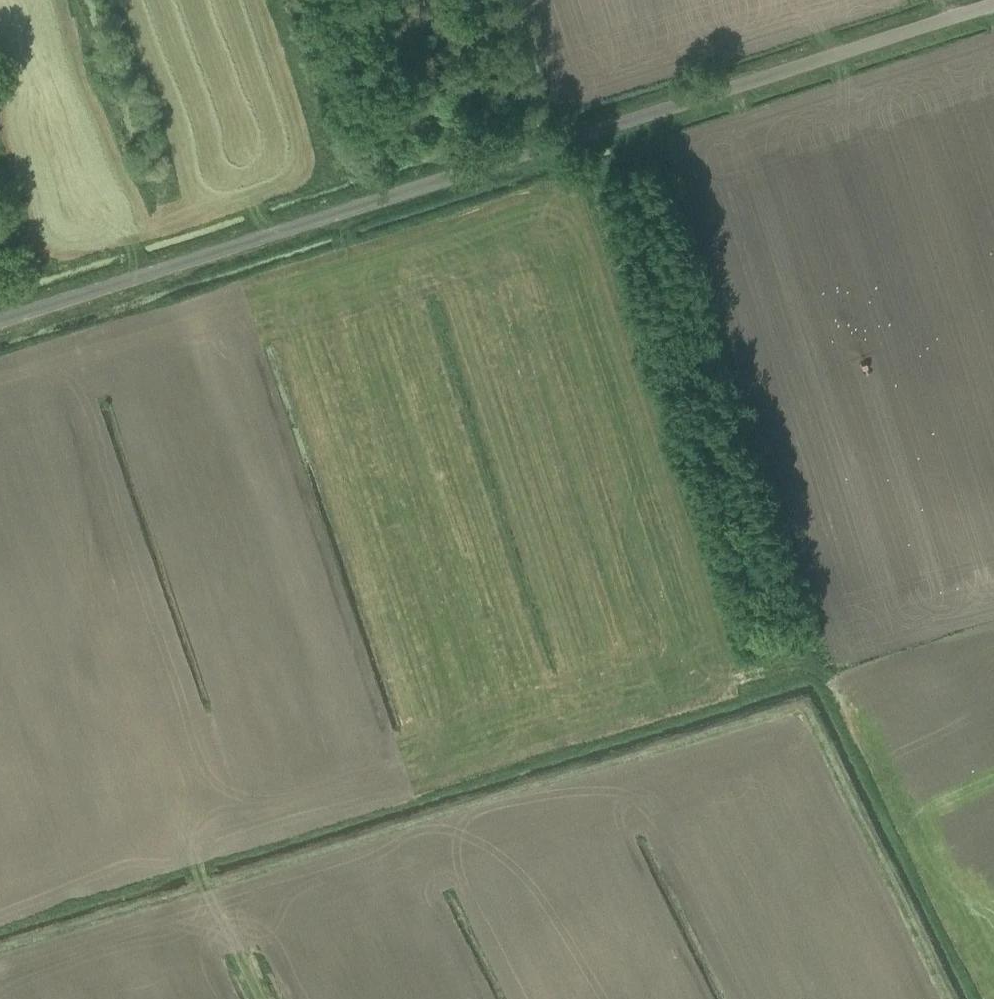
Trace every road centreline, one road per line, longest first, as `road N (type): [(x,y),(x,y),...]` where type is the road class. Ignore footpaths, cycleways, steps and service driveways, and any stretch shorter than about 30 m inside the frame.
road 1 (unclassified): [(0,321),(993,3)]
road 2 (track): [(266,998),(196,850)]

